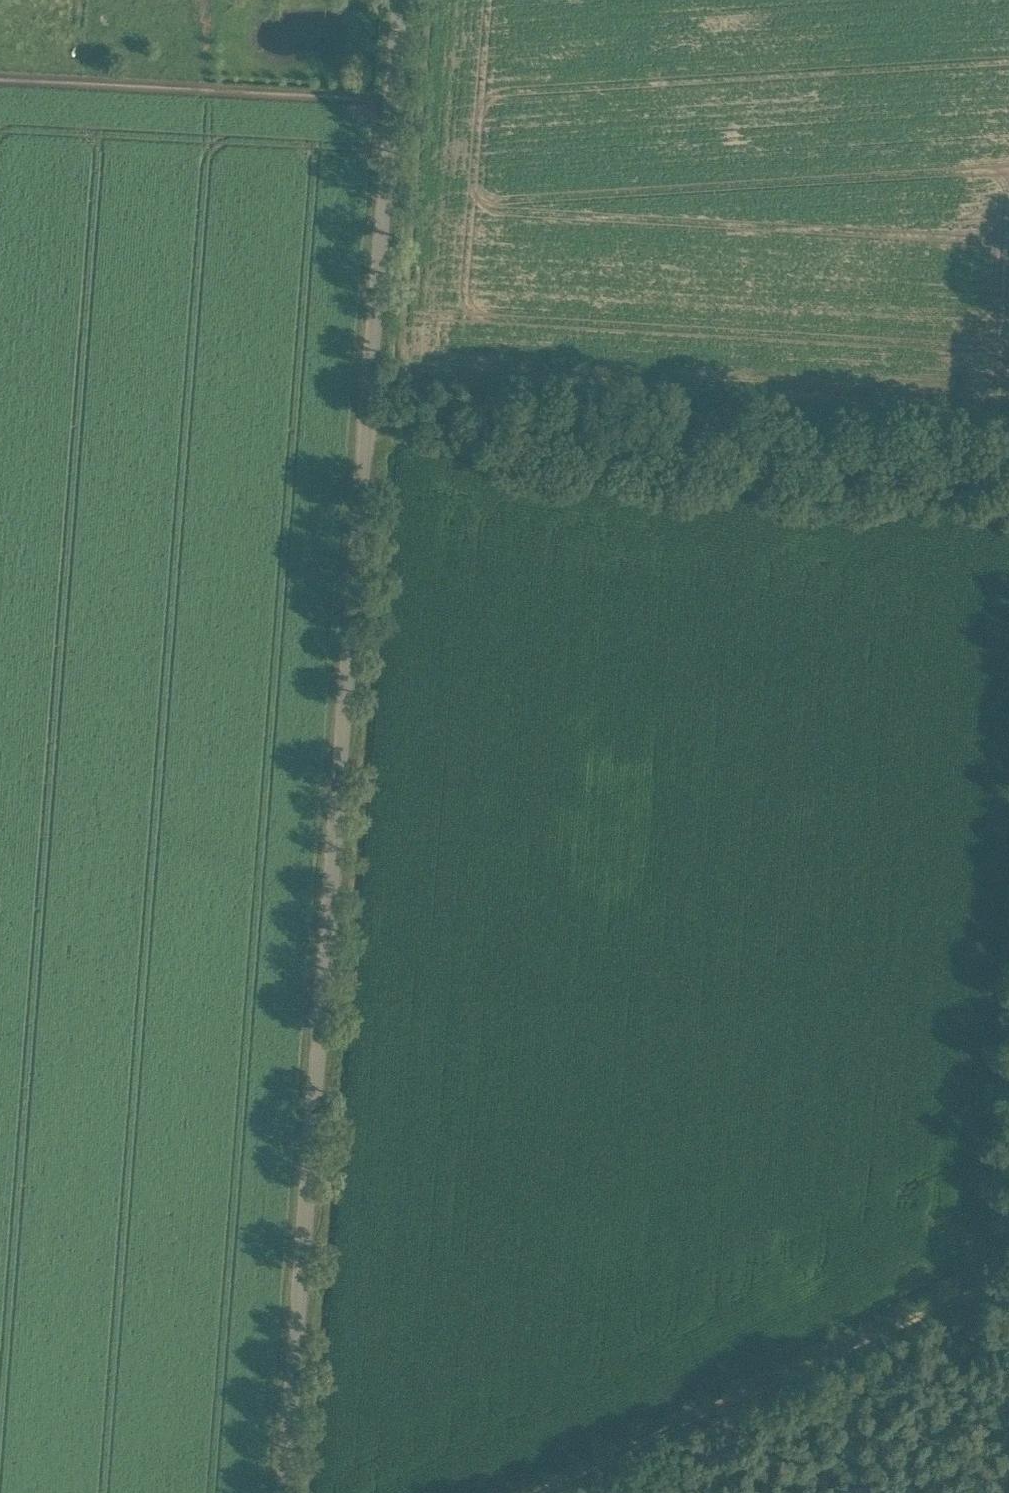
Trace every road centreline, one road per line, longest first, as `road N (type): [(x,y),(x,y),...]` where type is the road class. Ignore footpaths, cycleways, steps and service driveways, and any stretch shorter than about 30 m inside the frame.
road 1 (unclassified): [(298,1492),(364,726),(413,0)]
road 2 (track): [(1008,1280),(561,1492)]

